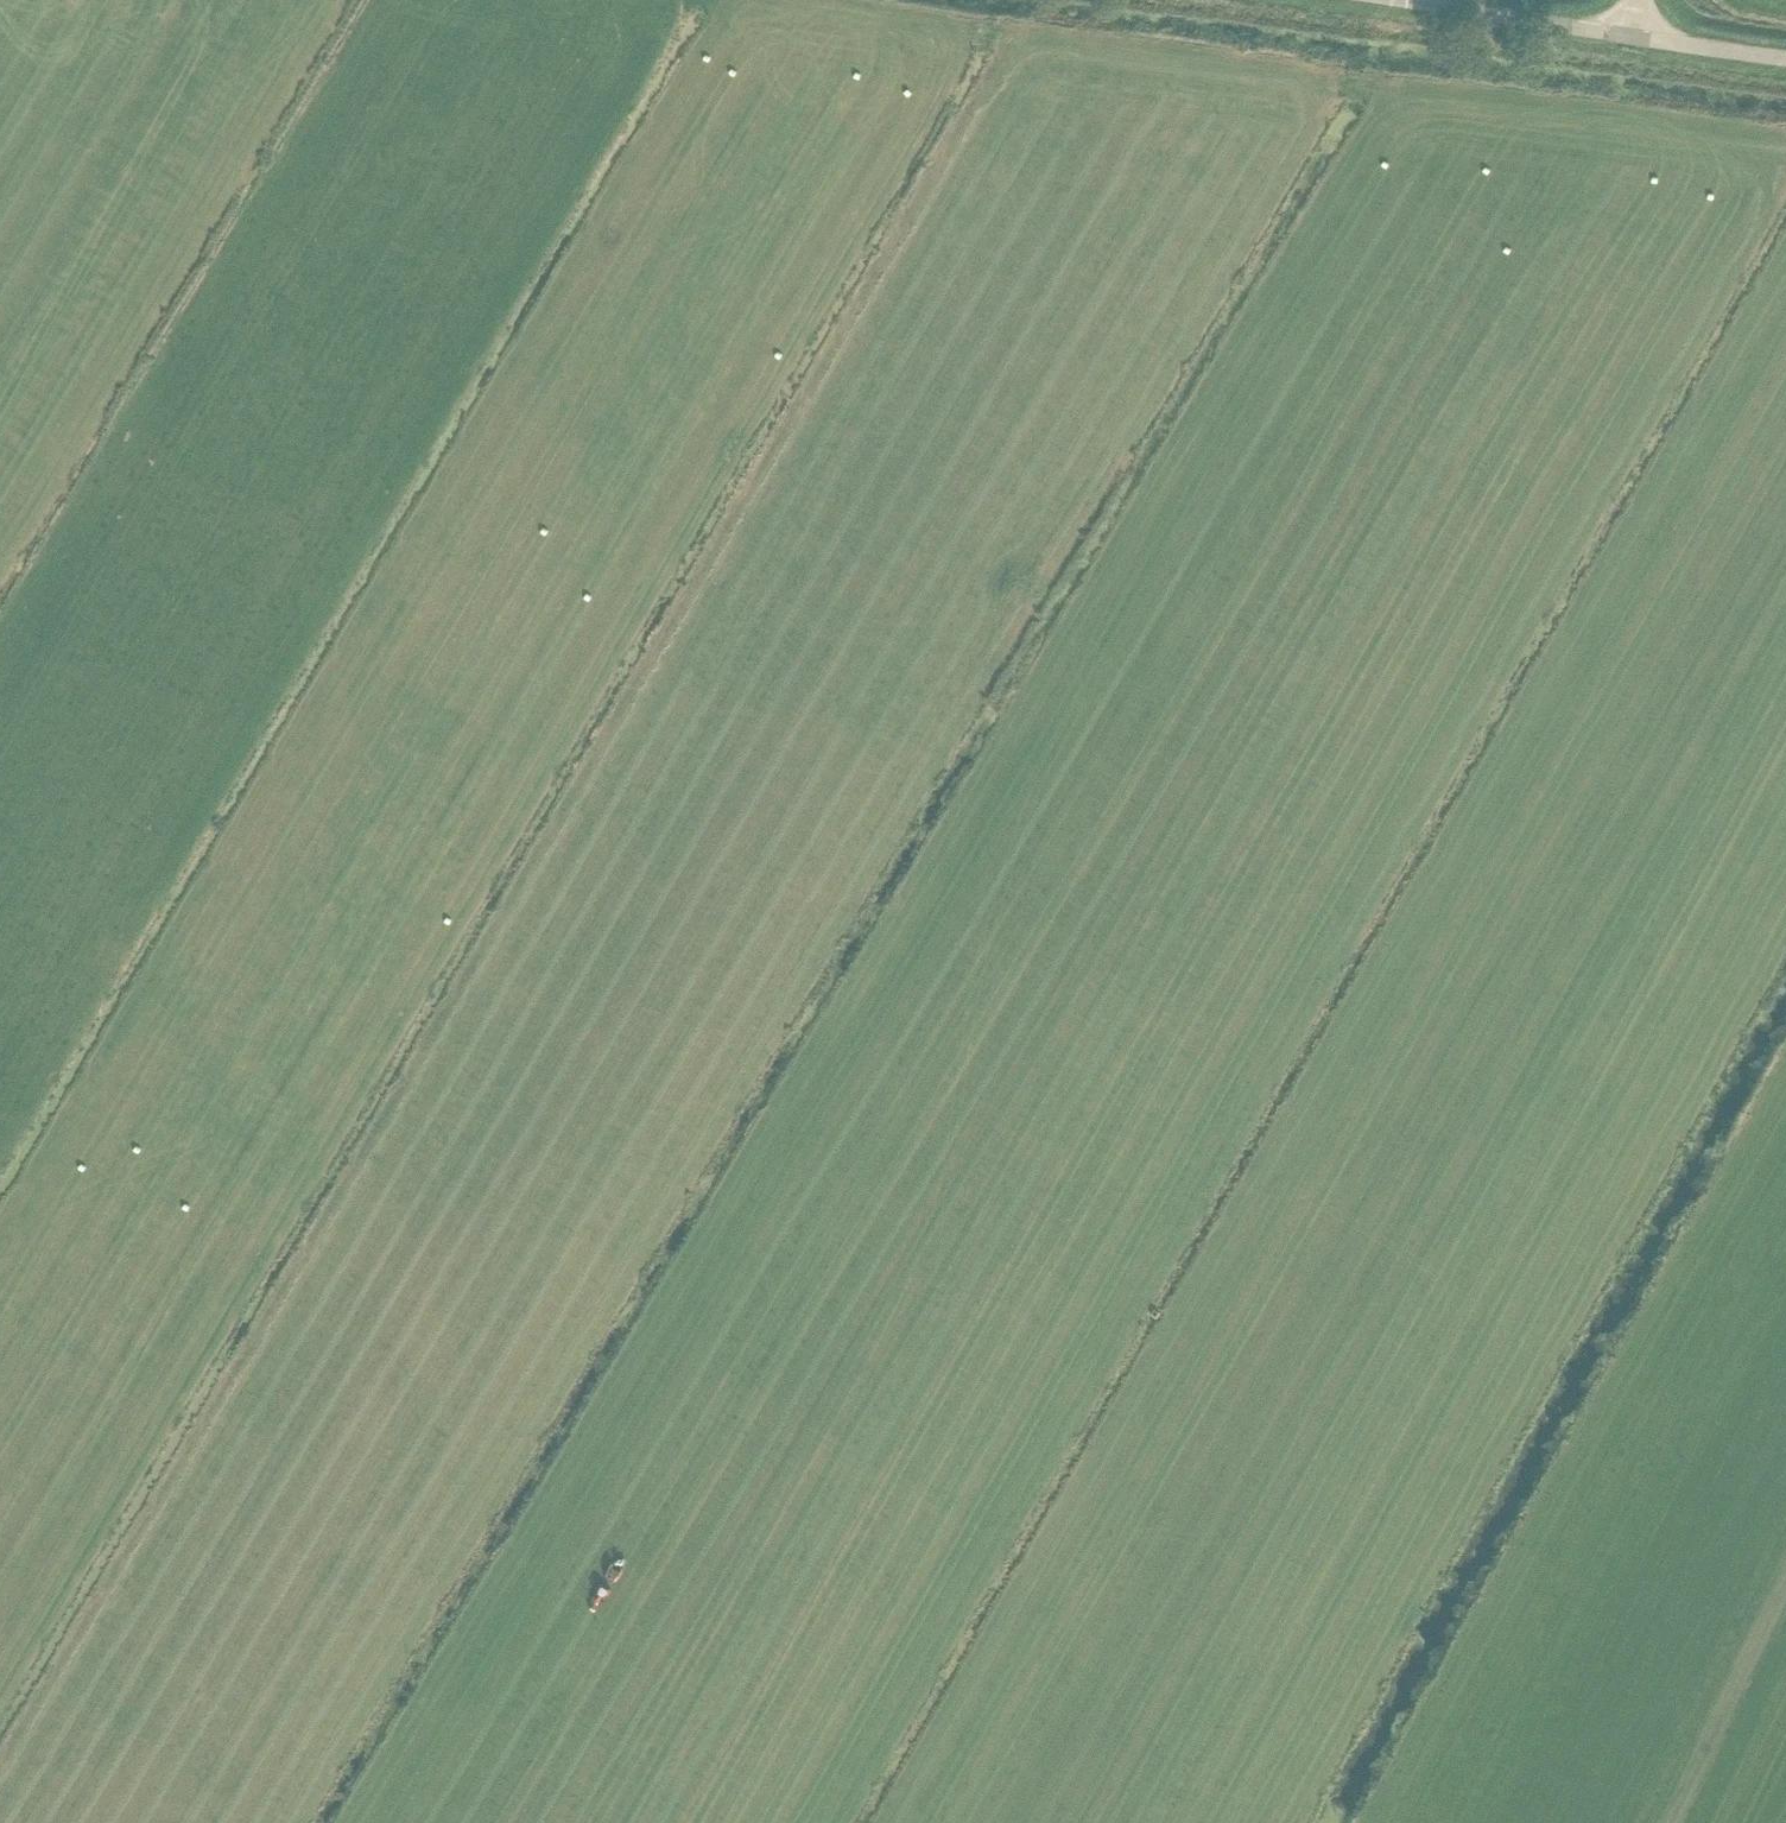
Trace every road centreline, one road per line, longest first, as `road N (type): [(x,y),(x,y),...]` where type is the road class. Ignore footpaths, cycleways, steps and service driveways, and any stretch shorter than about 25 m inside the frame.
road 1 (unclassified): [(1634,33),(1382,0)]
road 2 (unclassified): [(1785,55),(1634,33)]

